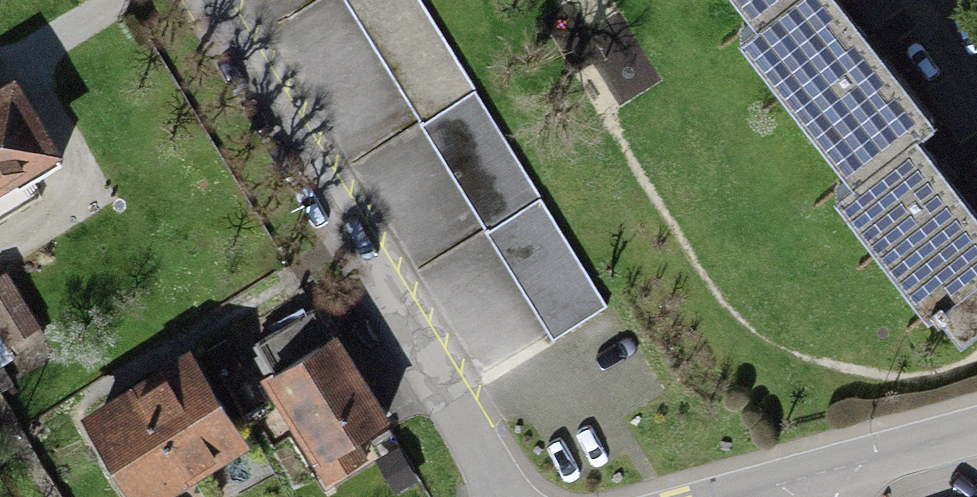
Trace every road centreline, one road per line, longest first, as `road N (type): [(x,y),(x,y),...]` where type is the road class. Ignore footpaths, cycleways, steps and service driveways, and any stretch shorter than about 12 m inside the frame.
road 1 (residential): [(210,0),(504,496)]
road 2 (tertiary): [(812,480),(976,435)]

